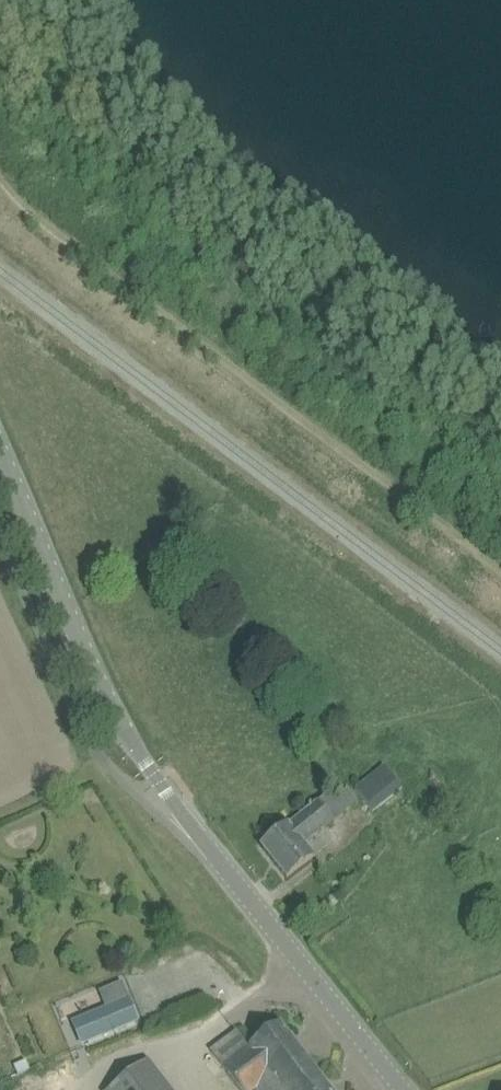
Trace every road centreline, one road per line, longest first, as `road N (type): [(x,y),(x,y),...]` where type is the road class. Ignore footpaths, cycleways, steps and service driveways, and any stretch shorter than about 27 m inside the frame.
road 1 (tertiary): [(405,1089),(142,757),(0,447)]
road 2 (track): [(500,562),(15,199),(0,178)]

